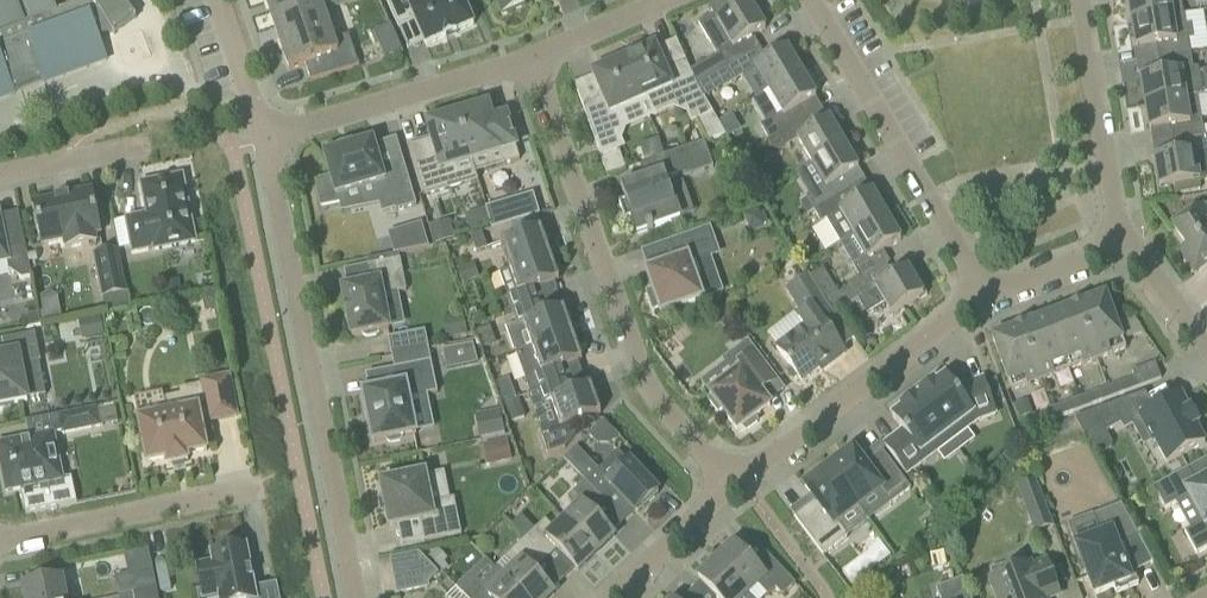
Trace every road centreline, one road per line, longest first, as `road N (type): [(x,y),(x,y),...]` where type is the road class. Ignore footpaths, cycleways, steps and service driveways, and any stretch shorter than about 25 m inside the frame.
road 1 (residential): [(732,483),(642,375),(529,60)]
road 2 (residential): [(355,597),(265,139)]
road 3 (residential): [(984,297),(810,0)]
road 4 (residential): [(984,297),(732,483)]
road 5 (residential): [(529,60),(265,139)]
road 6 (unclassified): [(0,540),(260,487)]
road 7 (residential): [(1123,242),(1080,0)]
road 8 (residential): [(732,483),(612,597)]
road 9 (residential): [(0,177),(149,147)]
road 10 (residential): [(1123,242),(984,297)]
road 11 (residential): [(665,0),(529,60)]
road 12 (residential): [(265,139),(217,0)]
road 13 (residential): [(1206,350),(1123,242)]

